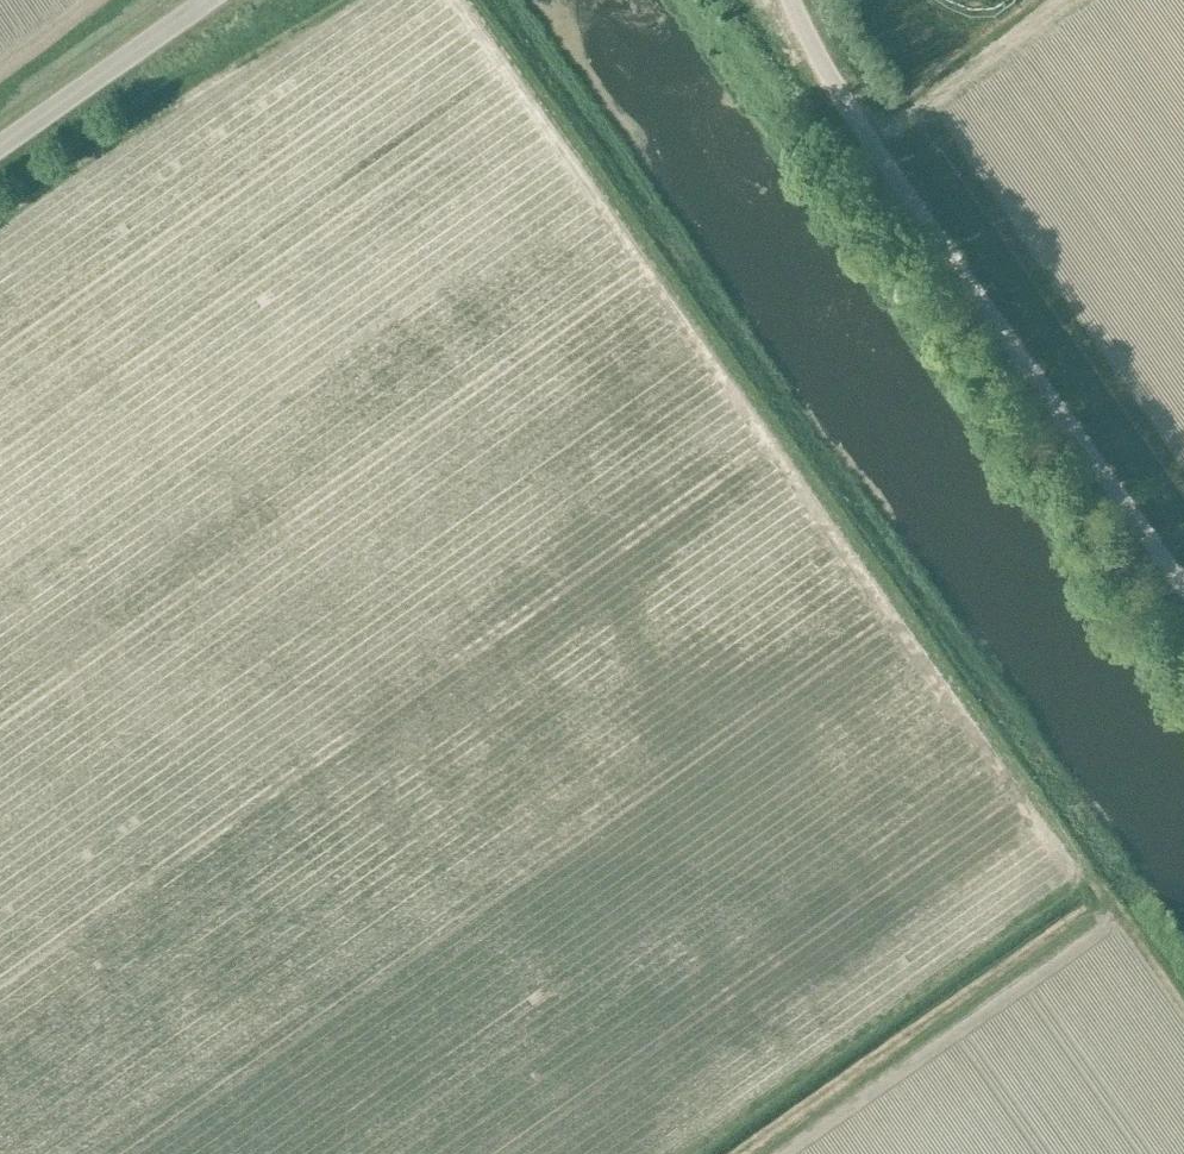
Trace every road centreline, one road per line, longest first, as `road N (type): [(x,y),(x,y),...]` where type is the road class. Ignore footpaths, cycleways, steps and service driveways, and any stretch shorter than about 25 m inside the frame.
road 1 (unclassified): [(1183,583),(839,93),(788,0)]
road 2 (unclassified): [(0,138),(197,0)]

